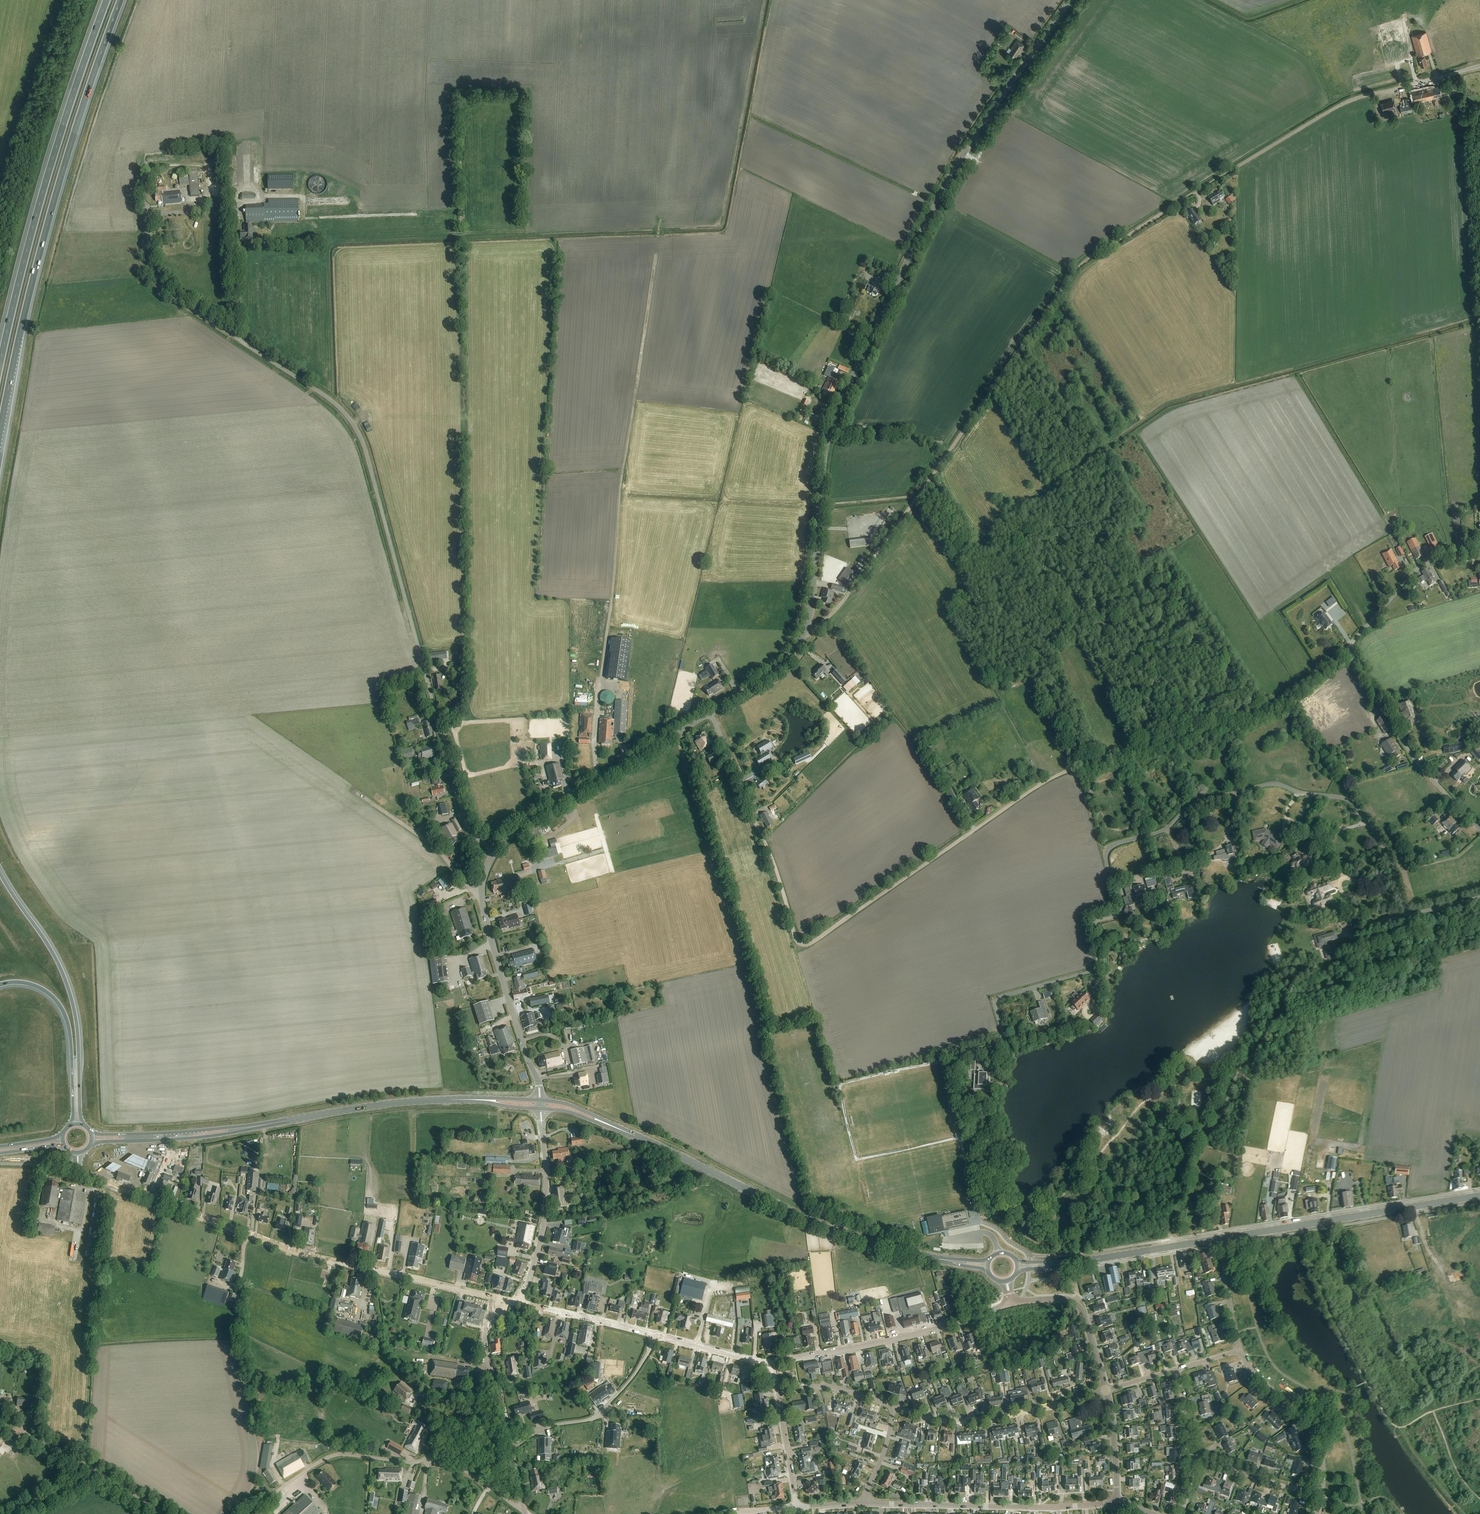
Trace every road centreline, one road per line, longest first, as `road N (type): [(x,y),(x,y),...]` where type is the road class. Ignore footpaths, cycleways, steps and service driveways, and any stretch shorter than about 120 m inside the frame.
road 1 (unclassified): [(710,712),(767,678),(804,636),(825,456),(839,409),(957,166),(1070,0)]
road 2 (unclassified): [(494,852),(464,820),(357,430),(335,403),(159,285),(146,196)]
road 3 (track): [(912,505),(1072,274),(1347,102)]
road 4 (primary): [(988,1266),(844,1234),(650,1142),(540,1104)]
road 5 (primary): [(1018,1267),(1479,1197)]
road 6 (track): [(1081,766),(1047,780),(810,943),(796,936),(755,817)]
road 7 (unclassified): [(1106,855),(1168,828),(1199,802),(1275,784),(1353,802),(1386,852),(1410,914),(1479,898)]
road 8 (unclassified): [(497,1298),(281,1247),(82,1173),(78,1153)]
road 9 (motorway): [(0,434),(55,199),(121,0)]
road 10 (unclassified): [(1479,829),(1417,763),(1348,648),(1412,574),(1479,551)]
road 11 (motorway): [(106,0),(42,189),(0,365)]
road 12 (primary): [(259,1126),(399,1103),(540,1104)]
road 13 (residential): [(1005,1039),(997,999),(1095,969),(1094,924),(1121,912),(1106,855)]
road 14 (motorway): [(81,1125),(79,1030),(68,986),(0,874)]
road 15 (unclassified): [(540,1104),(483,904),(494,852)]
road 16 (unclassified): [(494,852),(710,712)]
road 17 (residential): [(867,1503),(1117,1503)]
road 18 (unclassified): [(772,1363),(943,1328),(1011,1301)]
road 19 (residential): [(1106,1390),(974,1420),(894,1406)]
road 20 (unclassified): [(520,1303),(546,1213),(540,1104)]
road 21 (track): [(165,1513),(0,1419)]
road 22 (motorway): [(0,986),(40,989),(61,1009),(71,1125)]
road 23 (track): [(1348,648),(1276,702),(1200,733)]
road 24 (residential): [(1322,1492),(1315,1431),(1240,1350)]
road 25 (track): [(1174,1246),(1192,1150),(1178,1080)]
road 26 (track): [(805,631),(843,601),(912,505)]
road 27 (residential): [(537,1431),(595,1417),(635,1375),(657,1335)]
road 28 (unclassified): [(1106,1390),(1075,1302),(1011,1301)]
road 29 (residential): [(283,1487),(337,1454),(427,1459)]
road 30 (unclassified): [(520,1303),(657,1335)]
road 31 (track): [(236,338),(232,199)]
road 32 (unclassified): [(1347,102),(1479,66)]
road 33 (residential): [(1322,1492),(1194,1459)]
road 34 (track): [(1200,733),(1081,766)]
road 35 (residential): [(427,1459),(469,1422),(488,1360)]

